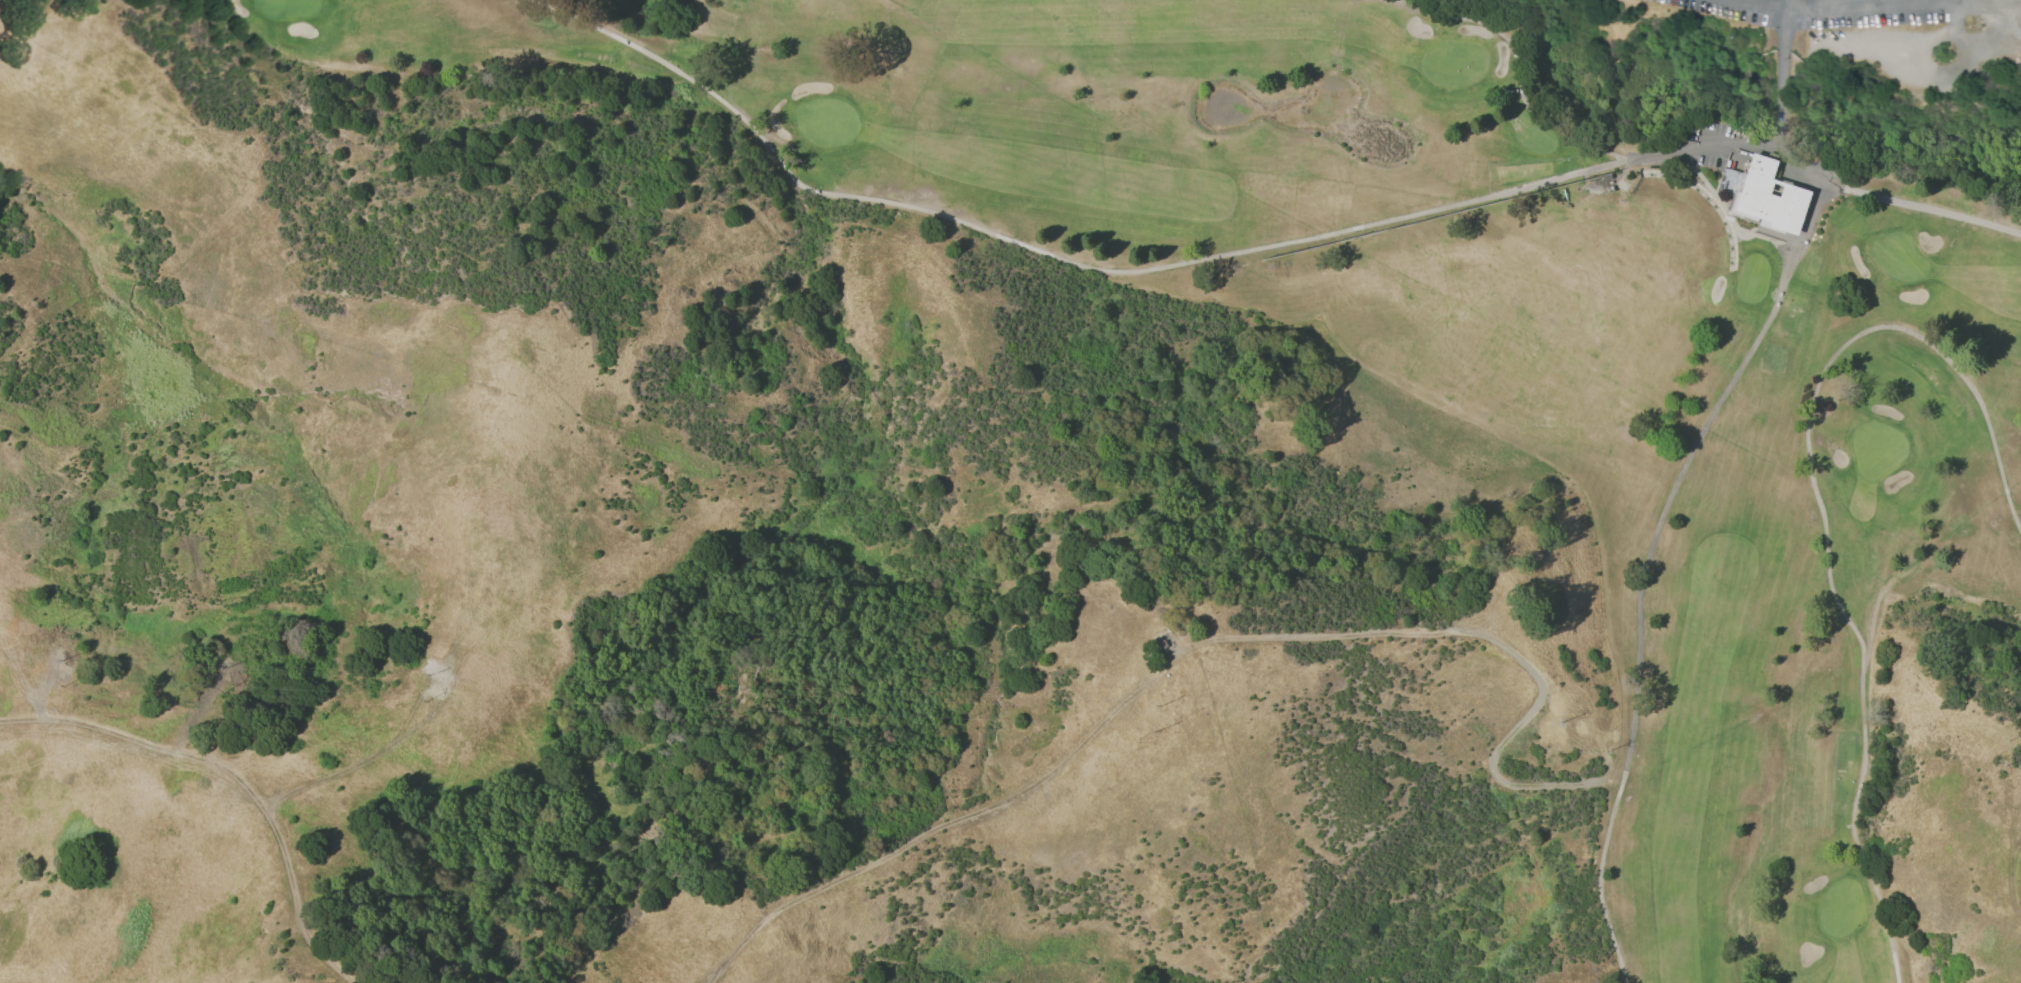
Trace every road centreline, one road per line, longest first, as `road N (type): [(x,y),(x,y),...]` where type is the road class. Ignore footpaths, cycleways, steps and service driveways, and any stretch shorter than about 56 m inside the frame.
road 1 (track): [(705,982),(782,905),(1047,774),(1126,699),(1206,642),(1443,630),(1485,640),(1541,684),(1532,712),(1490,755),(1496,777),(1516,784),(1599,781),(1623,769)]
road 2 (track): [(338,982),(306,948),(304,874),(289,846),(219,766),(67,715),(0,714)]

